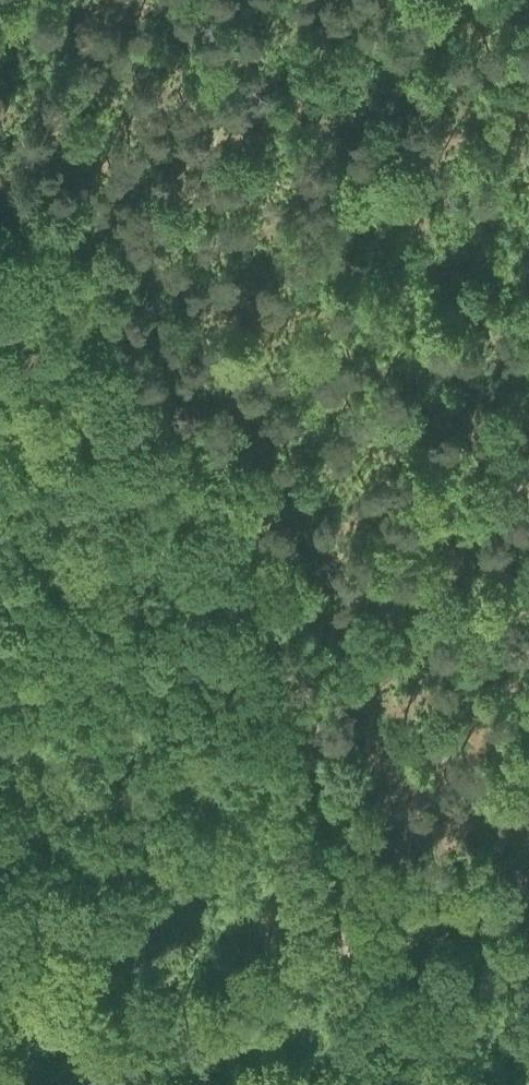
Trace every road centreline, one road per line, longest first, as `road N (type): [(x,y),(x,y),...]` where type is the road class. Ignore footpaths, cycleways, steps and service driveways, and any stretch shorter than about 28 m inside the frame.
road 1 (track): [(0,537),(150,606),(260,670),(323,730),(352,935),(367,982),(429,1084)]

